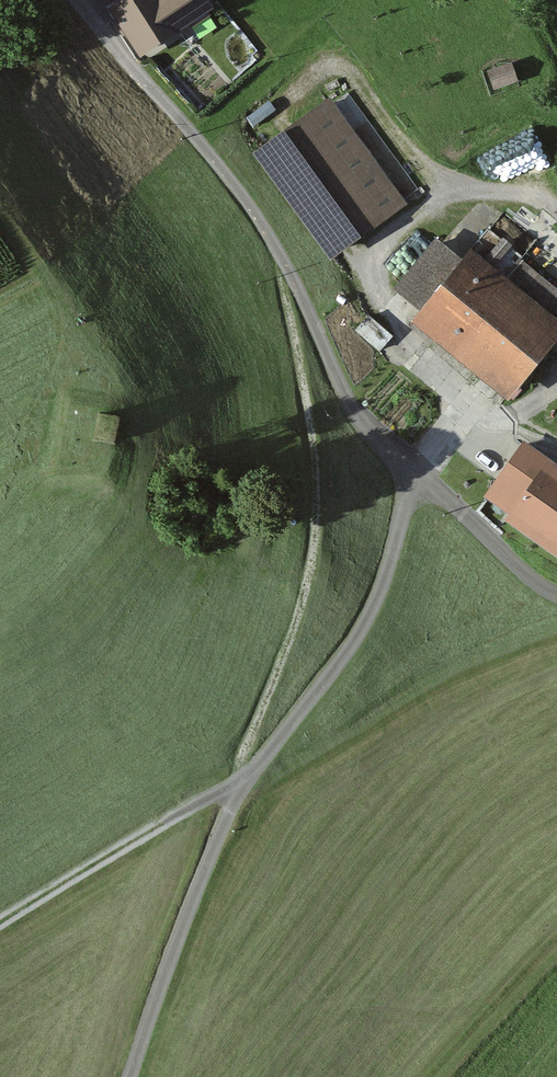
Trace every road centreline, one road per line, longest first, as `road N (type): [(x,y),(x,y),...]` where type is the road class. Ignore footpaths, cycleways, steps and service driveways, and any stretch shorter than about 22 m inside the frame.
road 1 (unclassified): [(133,1076),(243,779),(378,611),(415,476),(556,591)]
road 2 (track): [(78,0),(245,197),(289,267),(342,389),(369,432),(415,476)]
road 3 (track): [(243,779),(0,925)]

